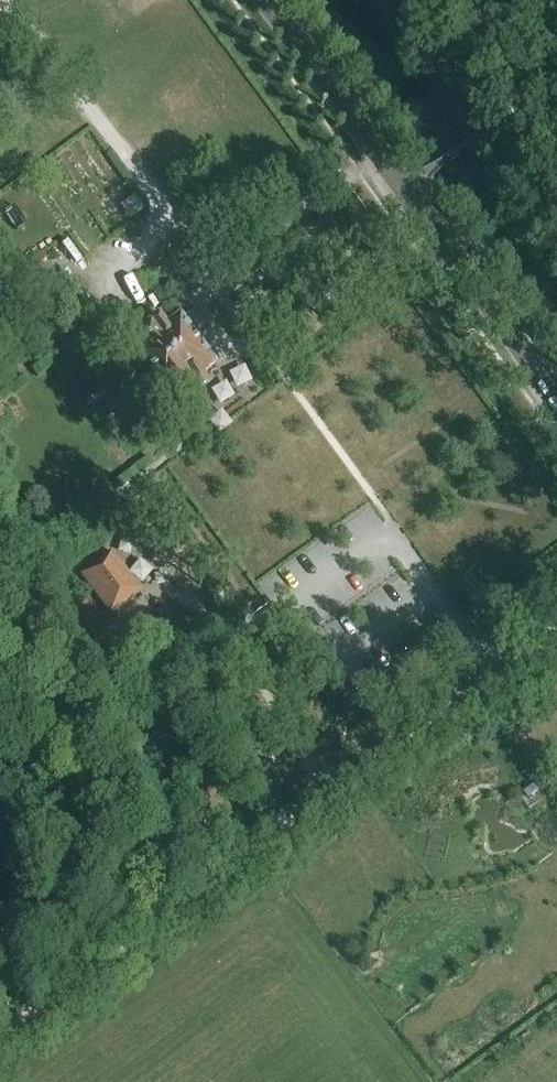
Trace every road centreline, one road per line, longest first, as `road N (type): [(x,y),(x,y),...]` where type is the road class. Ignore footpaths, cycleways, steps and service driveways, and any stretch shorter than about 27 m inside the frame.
road 1 (track): [(492,673),(0,1029)]
road 2 (secondary): [(556,401),(264,0)]
road 3 (track): [(389,536),(279,605),(331,672),(433,594)]
road 4 (residential): [(556,205),(407,0)]
road 5 (track): [(492,673),(389,536)]

